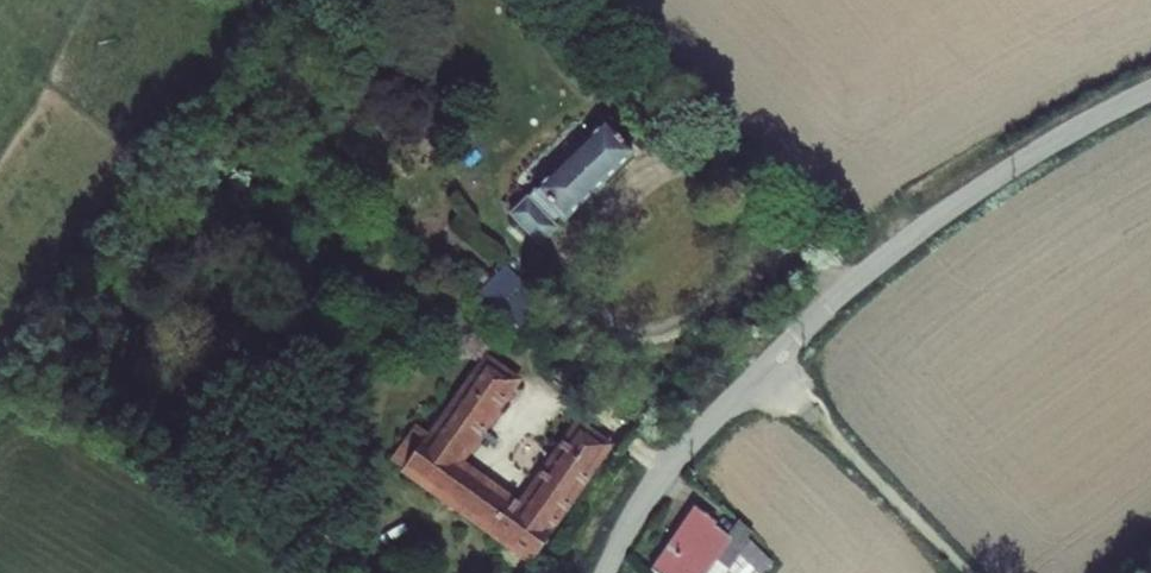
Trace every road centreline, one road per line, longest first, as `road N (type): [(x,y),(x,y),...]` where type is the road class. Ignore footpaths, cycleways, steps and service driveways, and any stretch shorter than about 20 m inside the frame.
road 1 (residential): [(1150,91),(968,195),(865,270),(762,367)]
road 2 (track): [(762,367),(965,572)]
road 3 (residential): [(603,572),(655,483),(762,367)]

